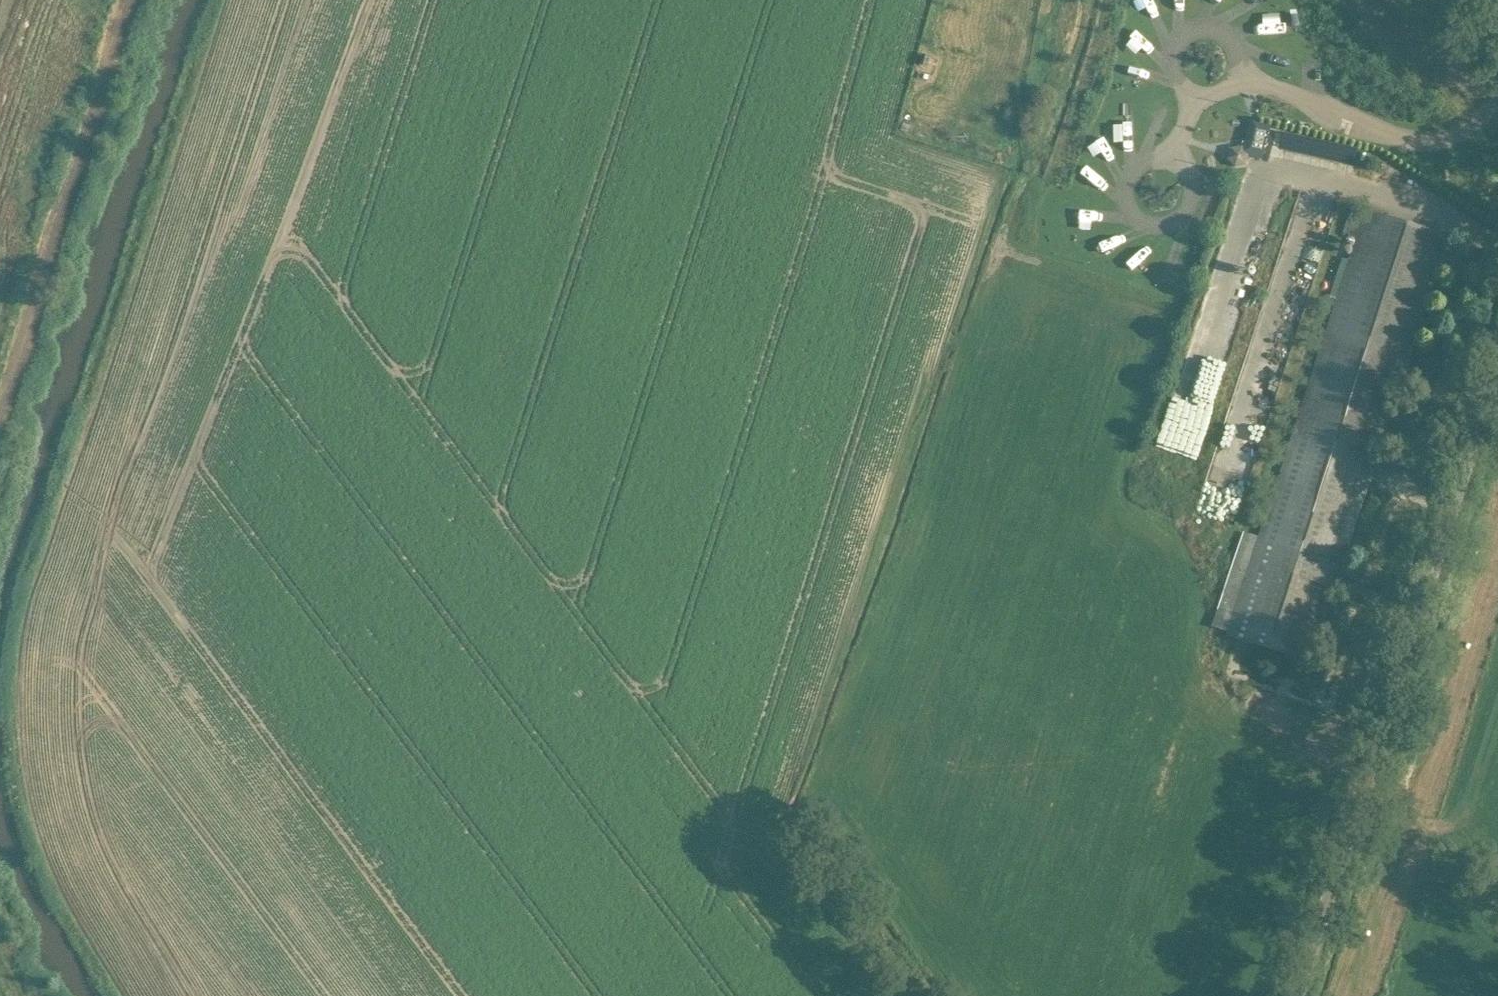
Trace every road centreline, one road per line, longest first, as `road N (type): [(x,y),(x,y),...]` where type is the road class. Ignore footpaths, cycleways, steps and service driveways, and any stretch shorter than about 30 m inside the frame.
road 1 (unclassified): [(1308,995),(1497,399)]
road 2 (track): [(1378,775),(1497,903)]

